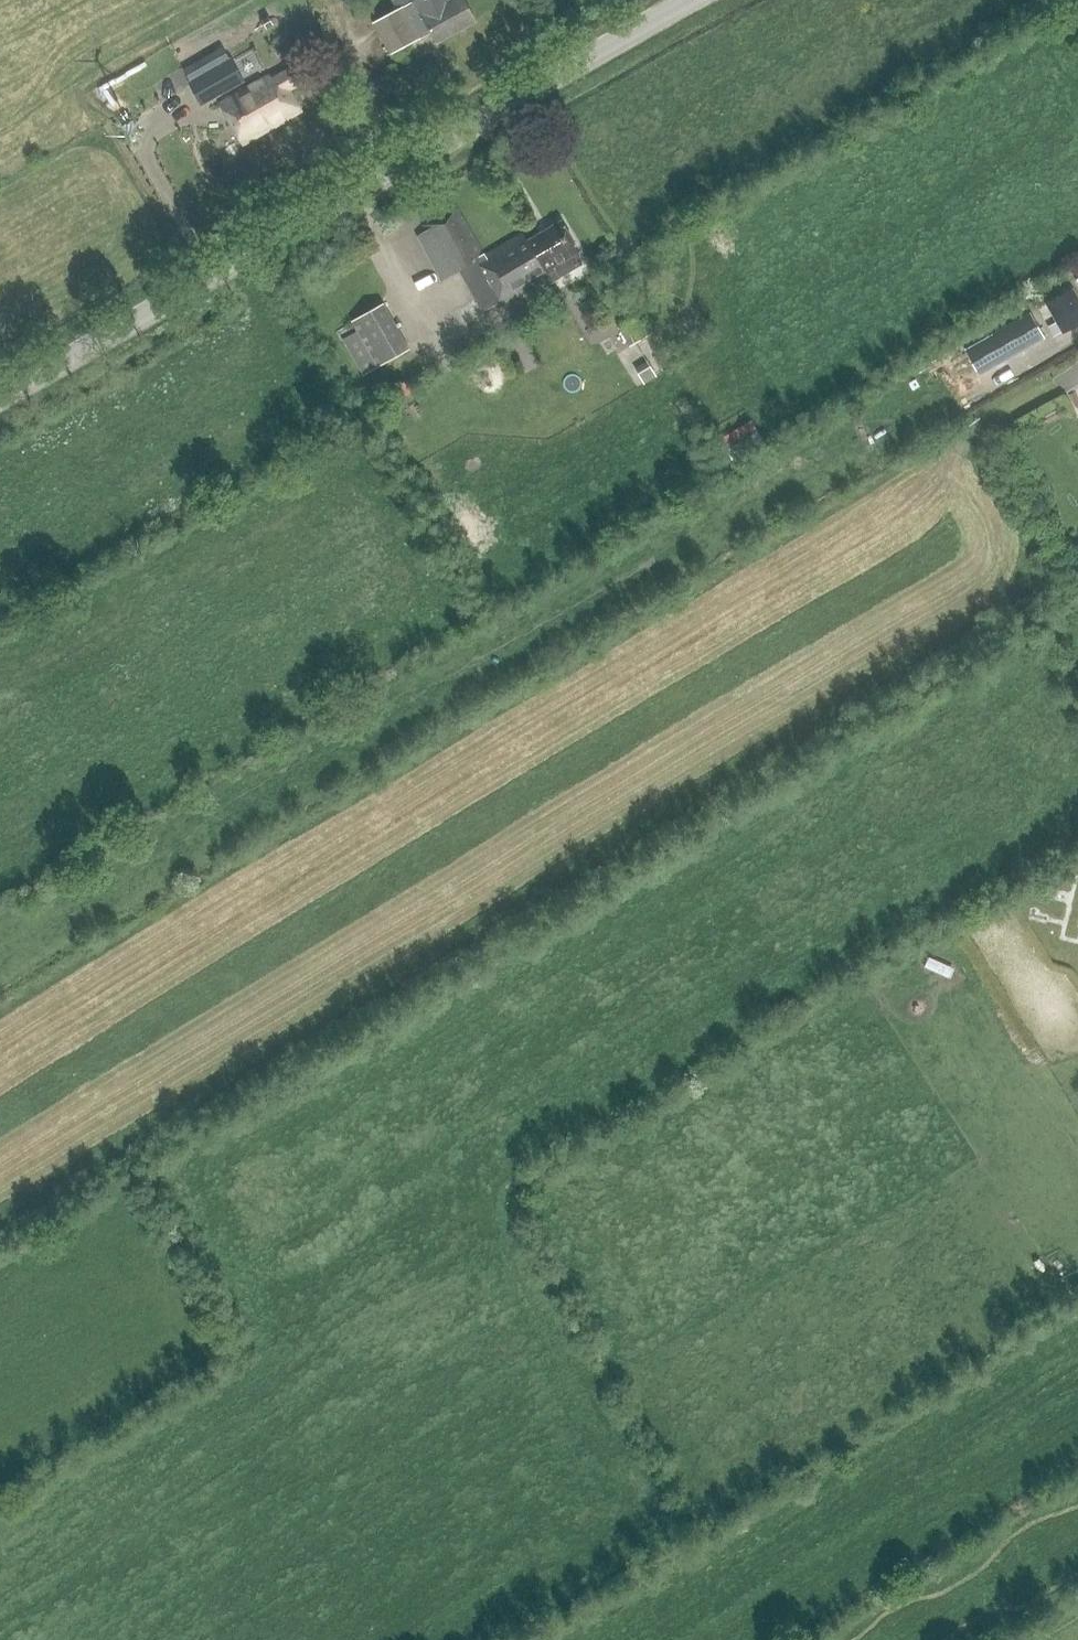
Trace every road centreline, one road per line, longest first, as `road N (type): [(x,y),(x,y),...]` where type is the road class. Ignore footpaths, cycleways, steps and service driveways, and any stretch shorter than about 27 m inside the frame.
road 1 (tertiary): [(0,401),(693,0)]

